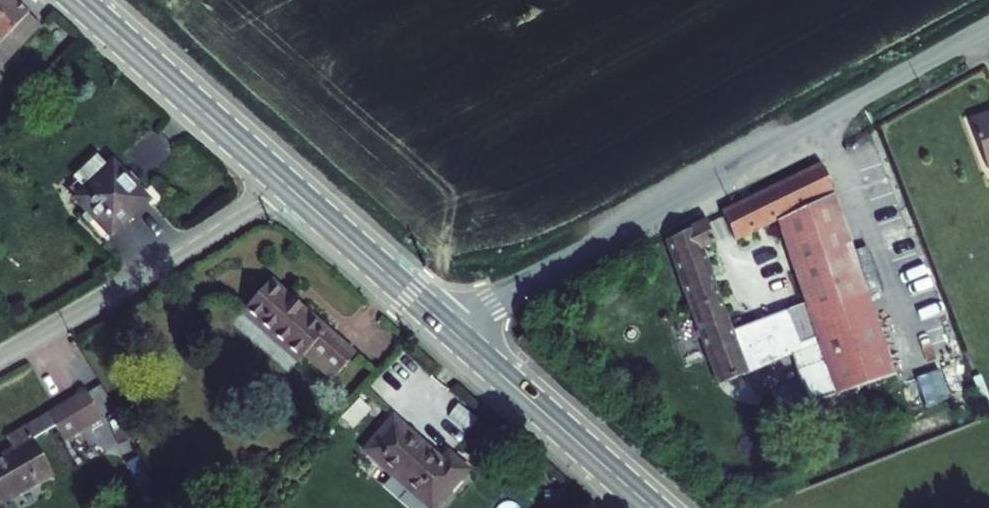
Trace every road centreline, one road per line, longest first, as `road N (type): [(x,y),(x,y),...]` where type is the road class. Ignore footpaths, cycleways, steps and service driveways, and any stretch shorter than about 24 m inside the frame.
road 1 (unclassified): [(988,28),(445,323)]
road 2 (residential): [(0,355),(283,183)]
road 3 (secondary): [(656,507),(445,323)]
road 4 (secondary): [(283,183),(77,0)]
road 5 (secondary): [(445,323),(283,183)]

